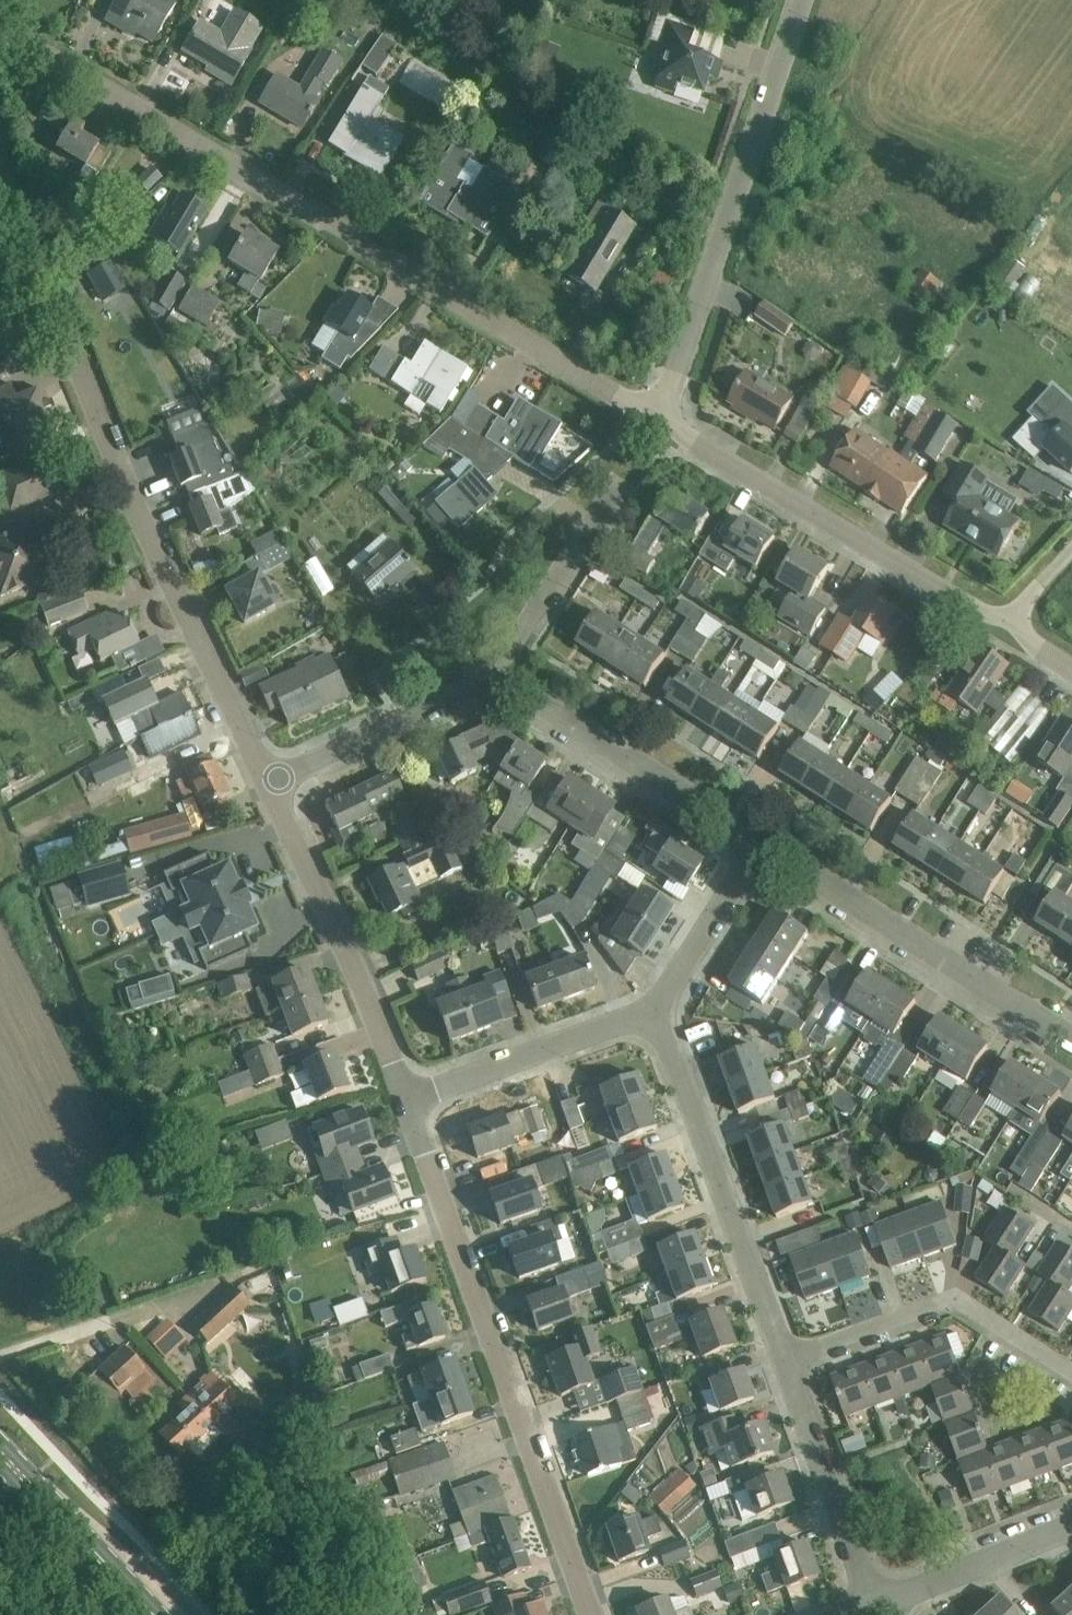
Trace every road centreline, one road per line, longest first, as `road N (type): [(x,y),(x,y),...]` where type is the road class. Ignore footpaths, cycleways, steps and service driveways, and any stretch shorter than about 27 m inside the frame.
road 1 (residential): [(661,414),(0,30)]
road 2 (residential): [(256,777),(0,162)]
road 3 (residential): [(592,1614),(403,1101)]
road 4 (residential): [(661,414),(800,0)]
road 5 (residential): [(1009,615),(939,595),(661,414)]
road 6 (residential): [(784,1364),(651,1010)]
road 7 (residential): [(1071,1041),(751,851)]
road 8 (residential): [(403,1101),(256,777)]
road 9 (residential): [(1071,1372),(997,1321),(948,1306),(924,1307),(784,1364)]
road 10 (residential): [(751,851),(493,673)]
road 11 (residential): [(403,1101),(651,1010)]
road 12 (residential): [(256,777),(493,673)]
road 13 (residential): [(869,1607),(784,1364)]
road 14 (residential): [(493,673),(618,484)]
road 15 (primary): [(155,1614),(0,1455)]
road 16 (residential): [(869,1607),(1071,1530)]
road 17 (residential): [(651,1010),(751,851)]

